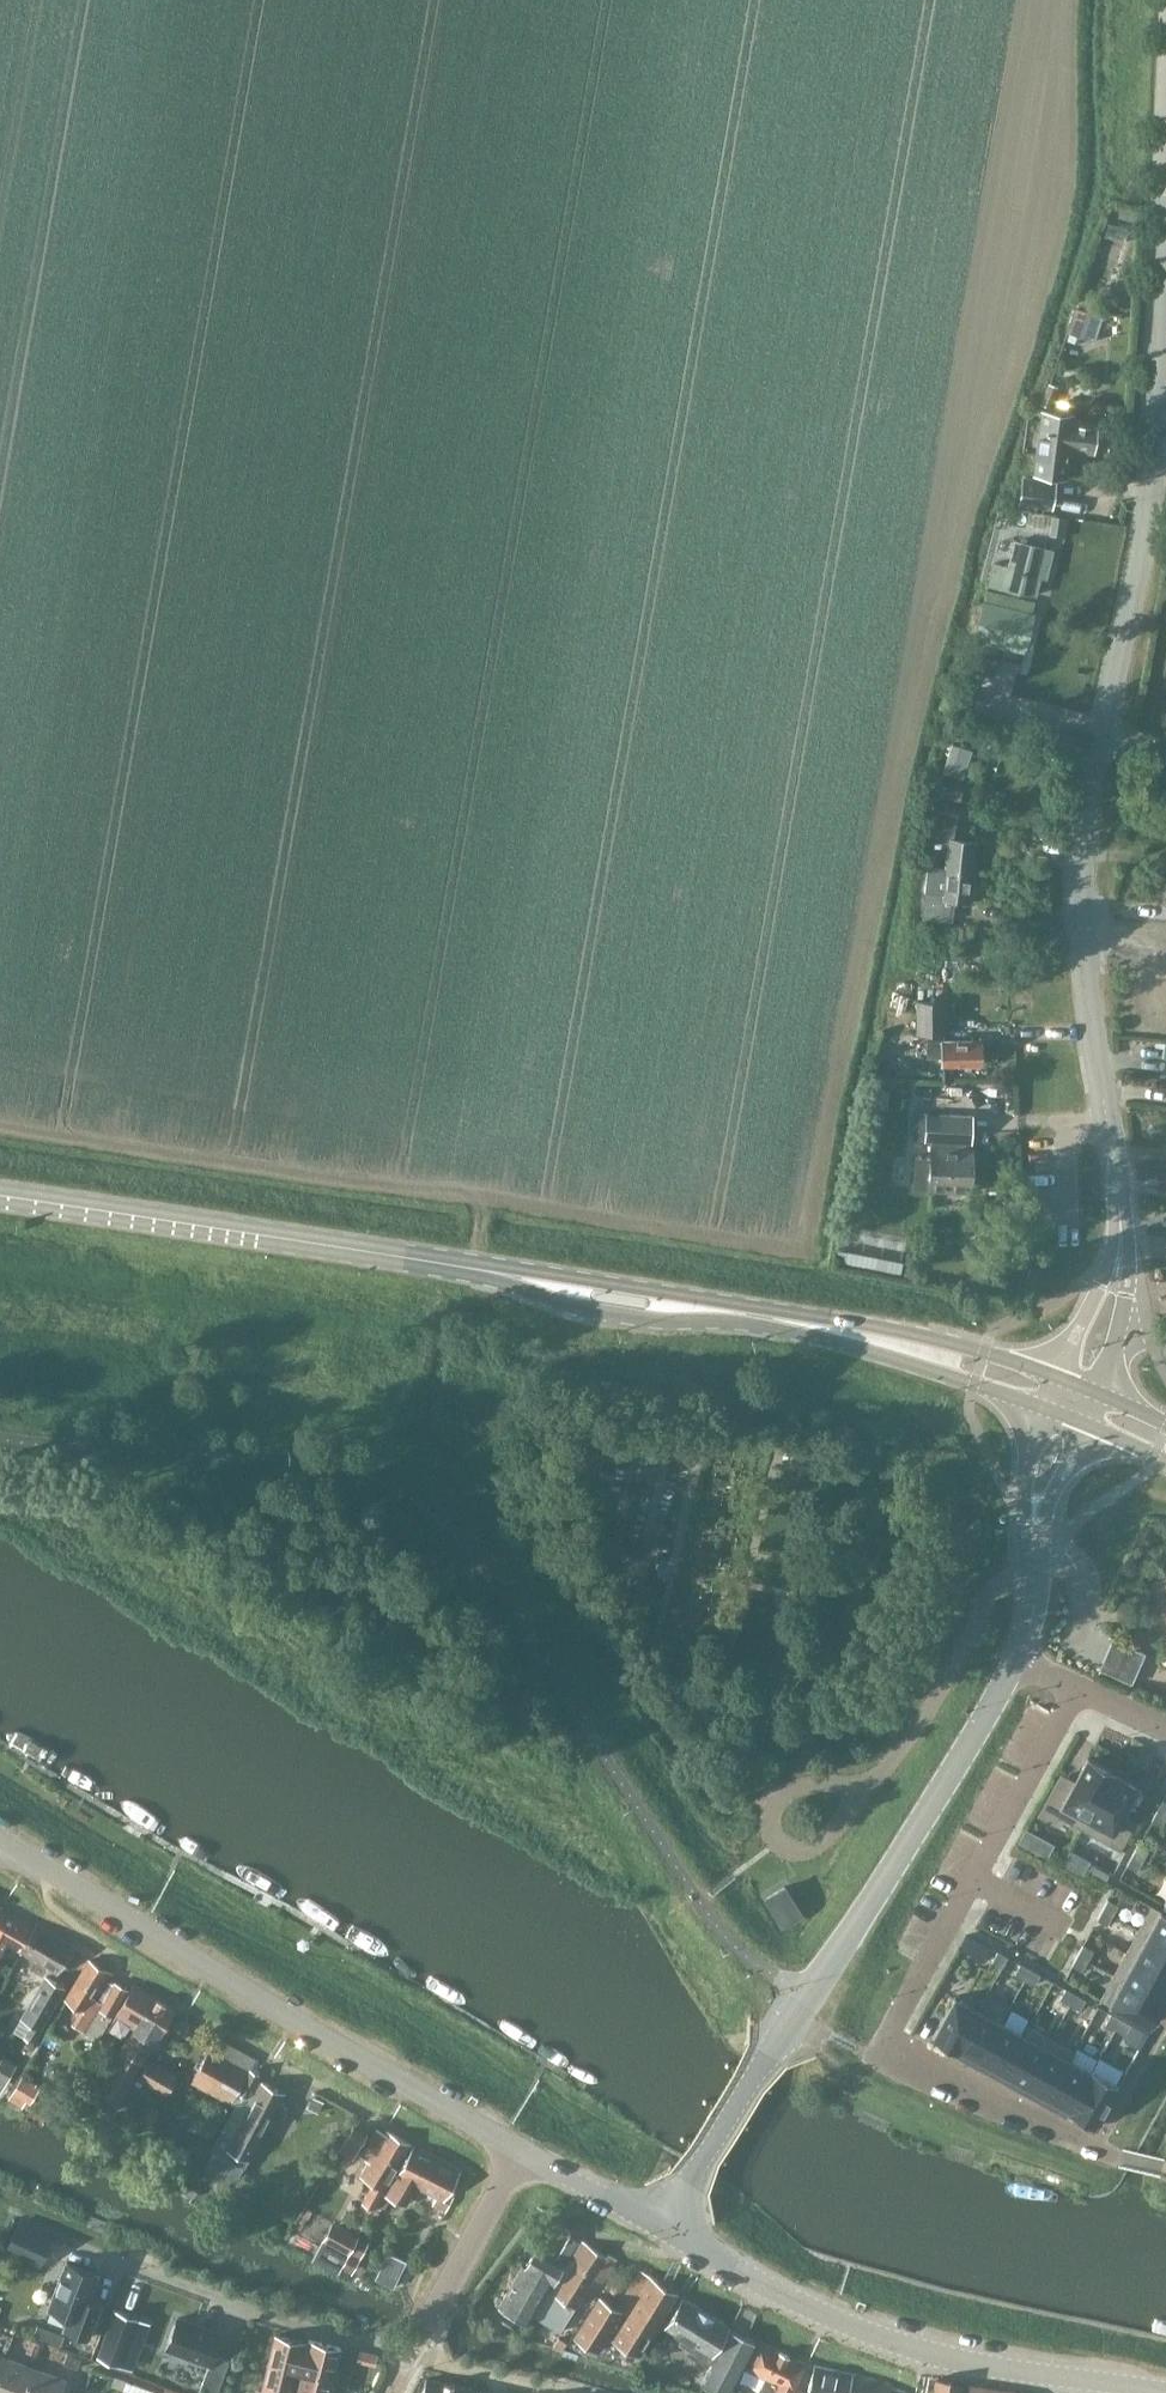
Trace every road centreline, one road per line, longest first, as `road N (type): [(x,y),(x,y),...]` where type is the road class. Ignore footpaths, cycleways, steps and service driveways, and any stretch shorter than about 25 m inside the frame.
road 1 (tertiary): [(1067,1400),(1120,1248),(1073,881),(1084,796),(1146,514),(1165,95)]
road 2 (primary): [(1067,1400),(913,1348),(637,1293),(0,1195)]
road 3 (tertiary): [(658,2224),(854,1926),(1016,1657)]
road 4 (residential): [(0,1838),(518,2149)]
road 5 (tertiary): [(1165,2389),(891,2338),(820,2311),(658,2224)]
road 6 (residential): [(1078,1688),(890,2036),(898,2053)]
road 7 (residential): [(409,2355),(105,2253)]
road 8 (tertiary): [(1016,1657),(1035,1595),(1039,1485),(1067,1400)]
road 9 (tertiary): [(409,2355),(518,2149)]
road 10 (residential): [(1095,2149),(898,2053)]
road 11 (tertiary): [(658,2224),(518,2149)]

